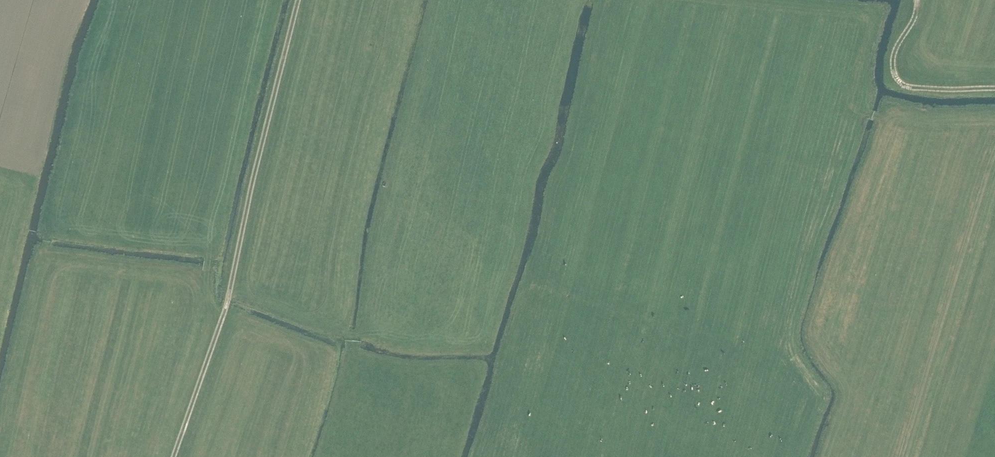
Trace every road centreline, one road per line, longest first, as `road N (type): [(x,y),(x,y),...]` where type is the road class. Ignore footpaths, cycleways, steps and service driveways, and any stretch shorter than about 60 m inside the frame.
road 1 (track): [(298,0),(225,311),(173,456)]
road 2 (track): [(901,456),(994,163)]
road 3 (track): [(994,90),(914,88),(896,77),(895,51),(917,0)]

